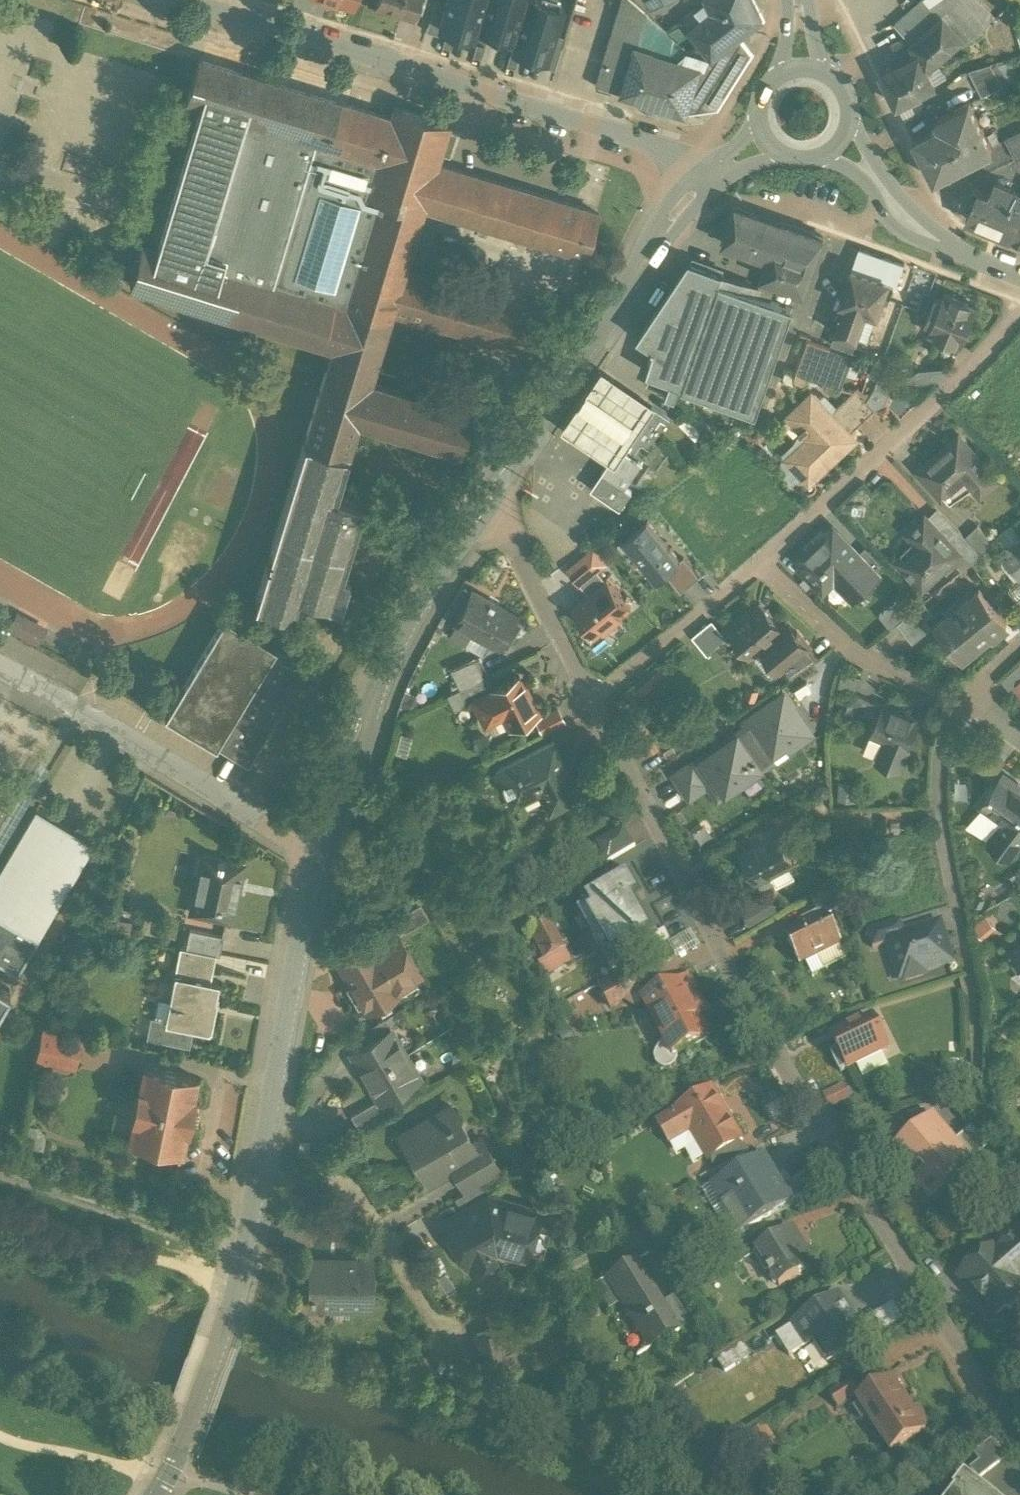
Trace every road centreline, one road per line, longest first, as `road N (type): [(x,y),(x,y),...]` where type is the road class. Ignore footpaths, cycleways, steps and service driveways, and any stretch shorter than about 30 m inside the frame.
road 1 (residential): [(594,702),(708,922),(953,1342),(1019,1425)]
road 2 (residential): [(700,184),(653,142),(189,0)]
road 3 (tertiary): [(494,483),(404,636),(319,853)]
road 4 (residential): [(319,853),(0,667)]
road 5 (tertiary): [(700,184),(660,231),(494,483)]
road 6 (residential): [(764,562),(1019,307)]
road 7 (tertiary): [(258,1169),(229,1315),(188,1430),(154,1494)]
road 8 (tertiary): [(319,853),(258,1169)]
road 9 (residential): [(258,1169),(329,1177),(351,1190),(444,1340),(447,1362)]
road 10 (track): [(0,1178),(244,1251)]
road 11 (residential): [(764,562),(860,651),(962,699)]
road 12 (residential): [(494,483),(508,531),(594,702)]
road 13 (residential): [(962,699),(944,735),(940,773),(960,925)]
road 14 (residential): [(1019,277),(926,234),(844,137)]
road 15 (residential): [(594,702),(764,562)]

